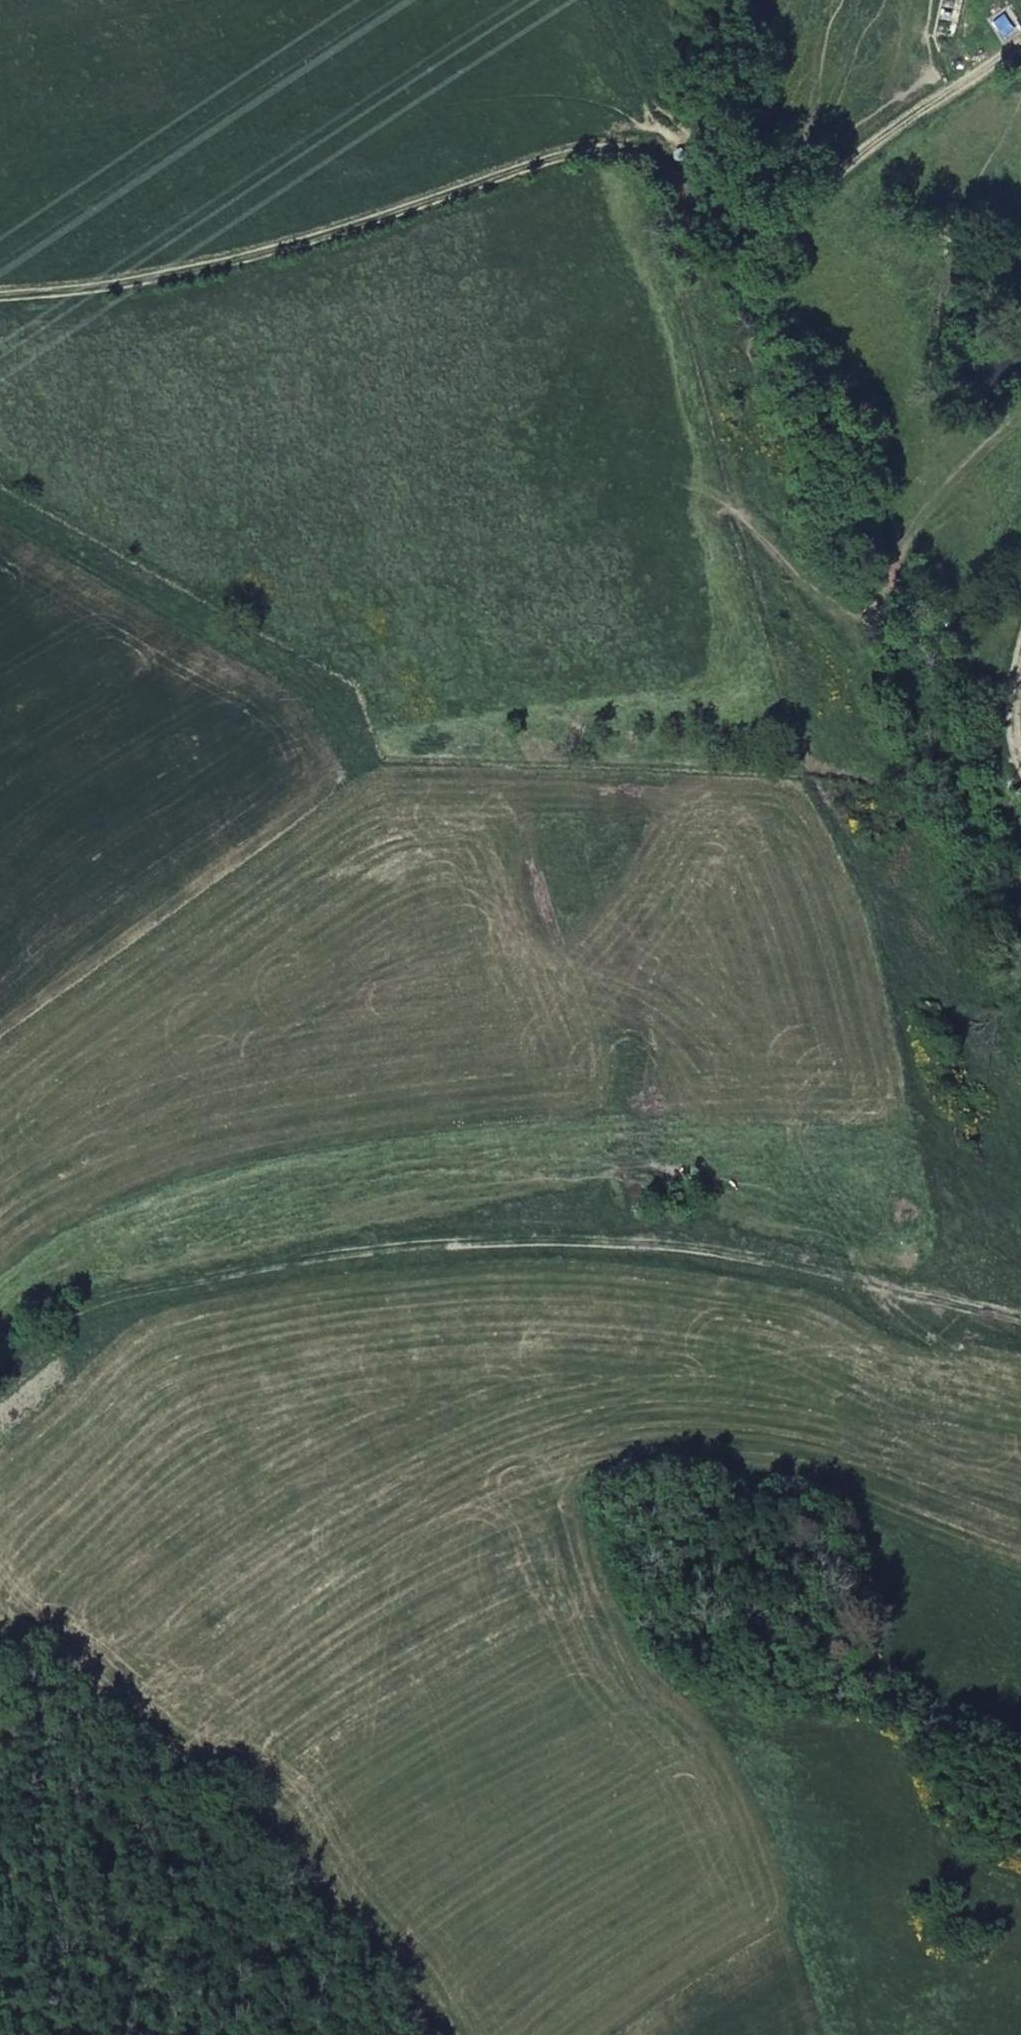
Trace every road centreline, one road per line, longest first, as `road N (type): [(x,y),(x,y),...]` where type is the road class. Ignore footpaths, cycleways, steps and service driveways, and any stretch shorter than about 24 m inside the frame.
road 1 (track): [(1020,42),(869,143),(763,234),(721,222),(642,151),(618,146),(522,170),(327,243),(66,295),(0,298)]
road 2 (track): [(1020,1311),(746,1248),(520,1231),(304,1255),(132,1292),(55,1326),(0,1377)]

